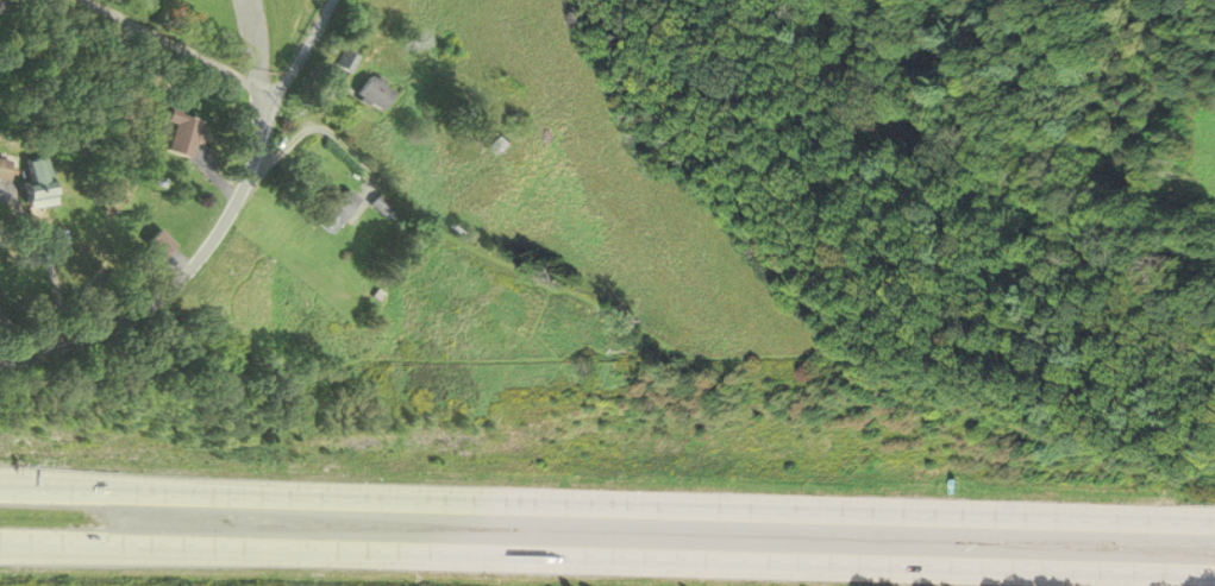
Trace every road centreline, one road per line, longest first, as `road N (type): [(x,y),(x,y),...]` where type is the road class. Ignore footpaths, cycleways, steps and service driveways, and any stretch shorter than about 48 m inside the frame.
road 1 (motorway): [(0,550),(1214,585)]
road 2 (motorway): [(1214,528),(0,495)]
road 3 (residential): [(0,366),(115,323),(176,281),(245,185),(265,109)]
road 4 (residential): [(265,109),(332,0)]

